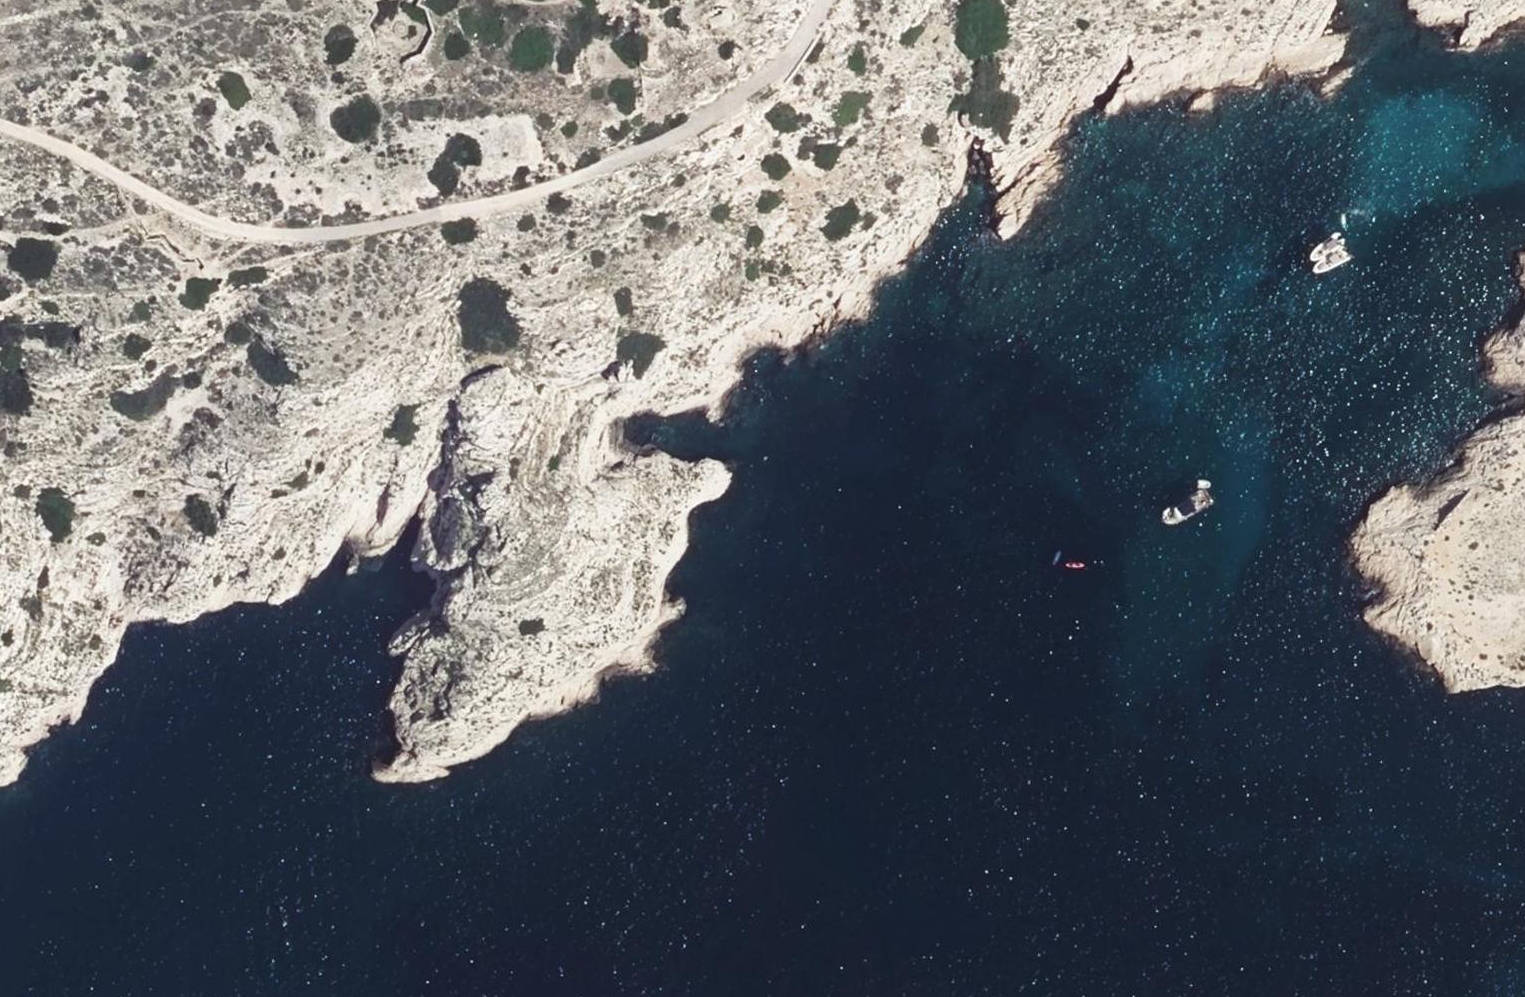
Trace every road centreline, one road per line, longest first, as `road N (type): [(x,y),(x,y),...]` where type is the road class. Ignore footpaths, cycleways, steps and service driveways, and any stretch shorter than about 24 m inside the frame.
road 1 (track): [(819,0),(789,56),(733,101),(558,181),(368,228),(302,235),(224,228),(97,162),(0,124)]

